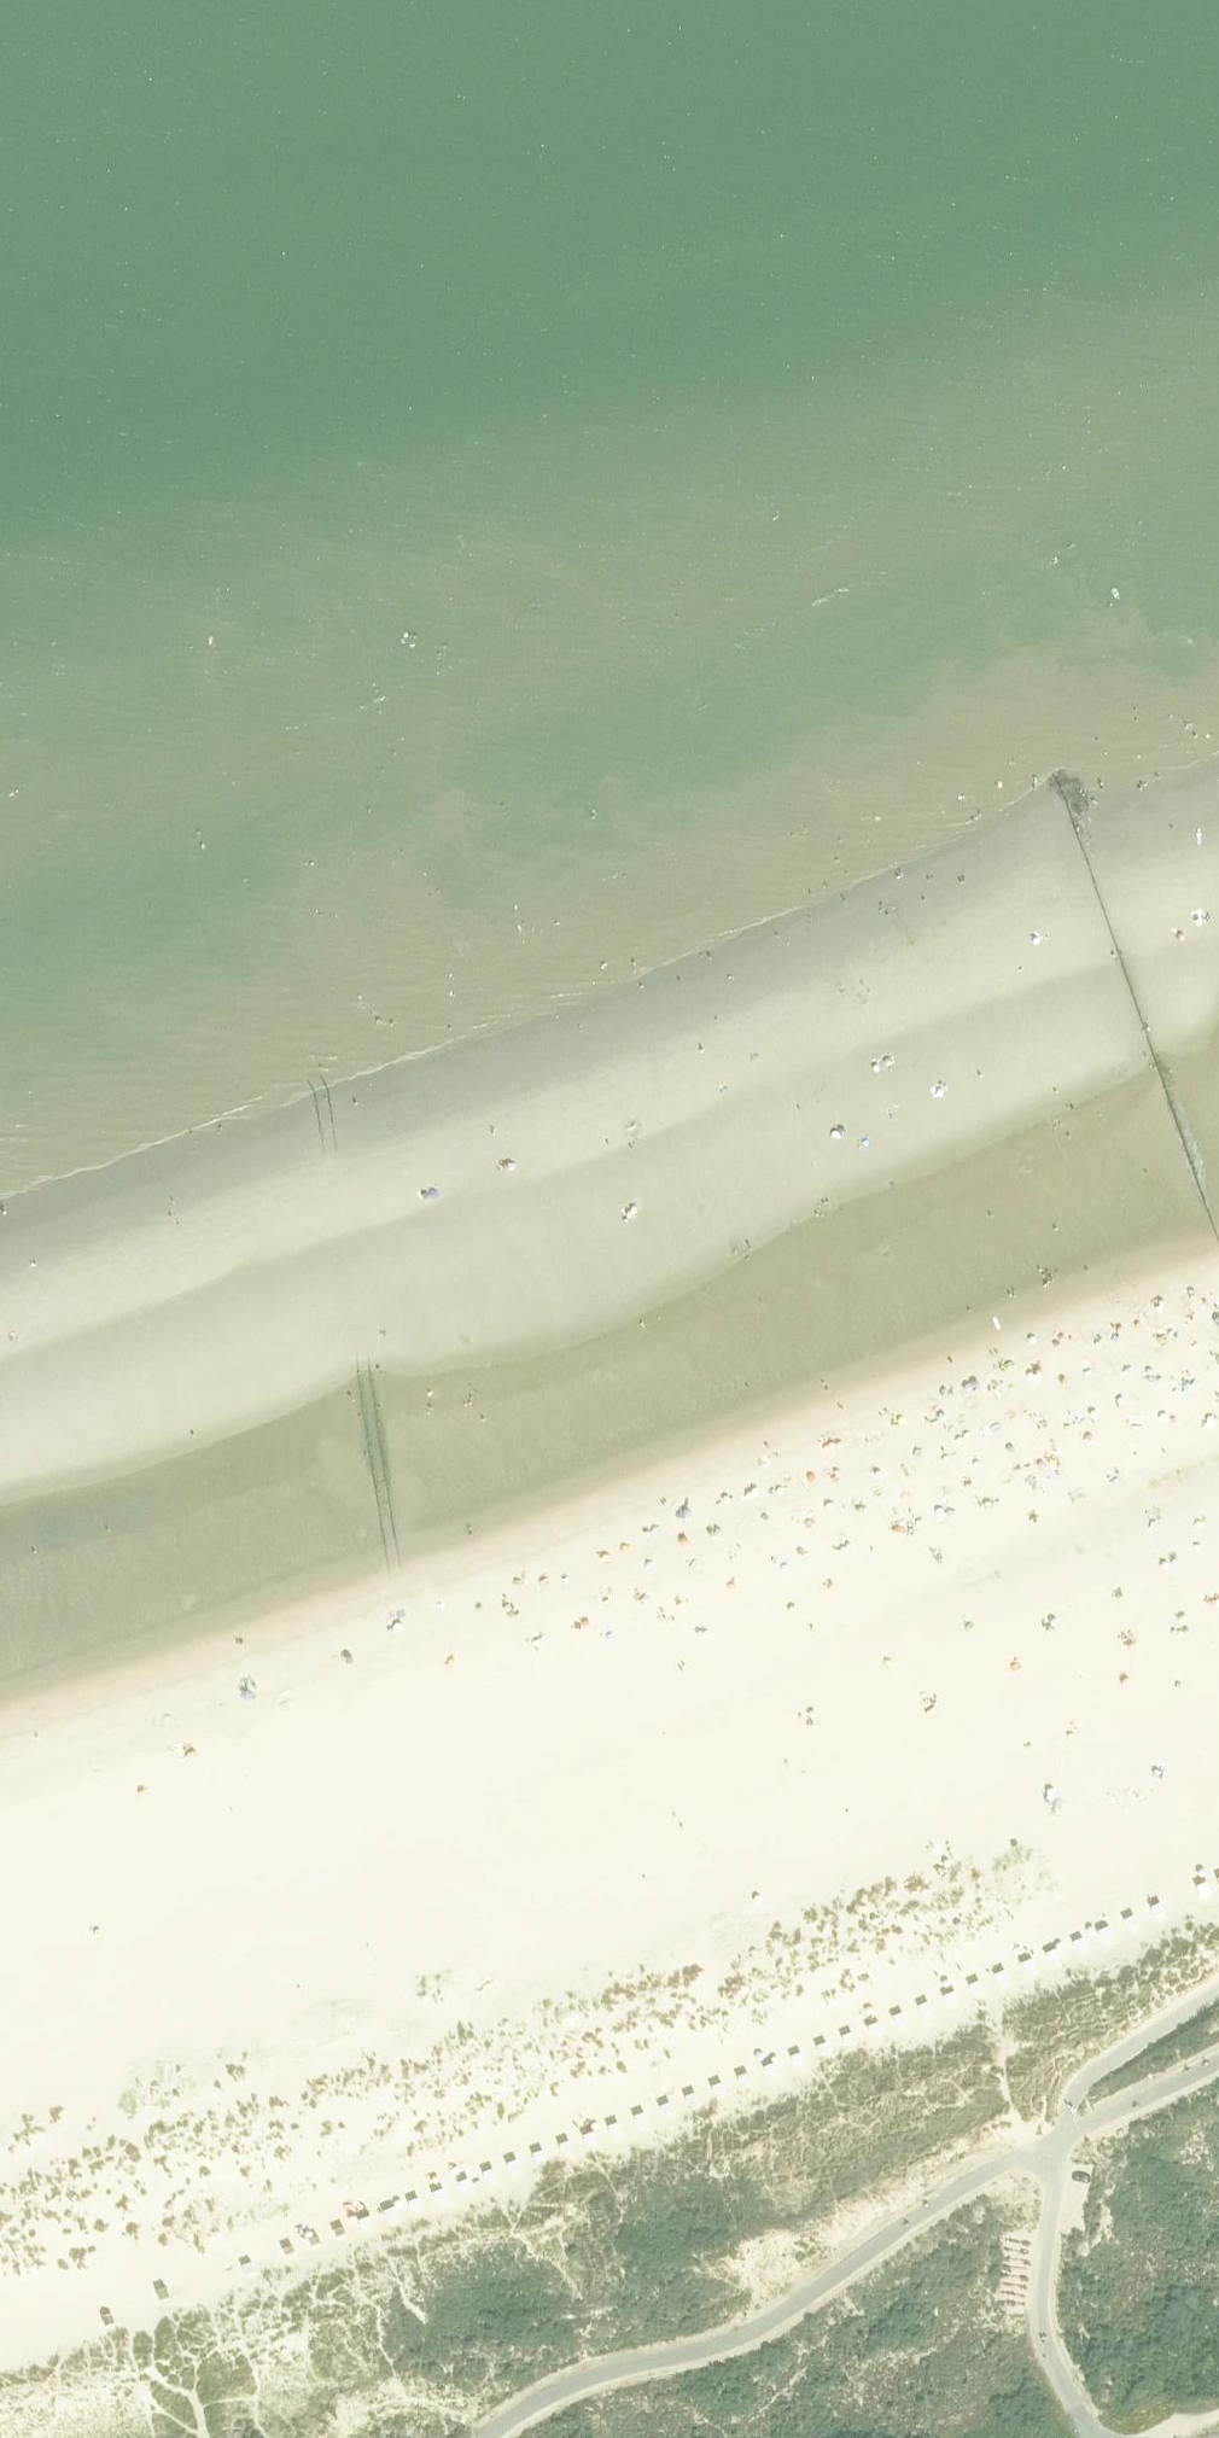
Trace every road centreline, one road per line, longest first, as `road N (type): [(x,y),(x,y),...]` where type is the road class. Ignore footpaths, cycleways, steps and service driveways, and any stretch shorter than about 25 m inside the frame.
road 1 (track): [(1092,2437),(1041,2322),(1063,2136)]
road 2 (track): [(1218,1990),(1097,2071),(1072,2102),(1063,2136)]

